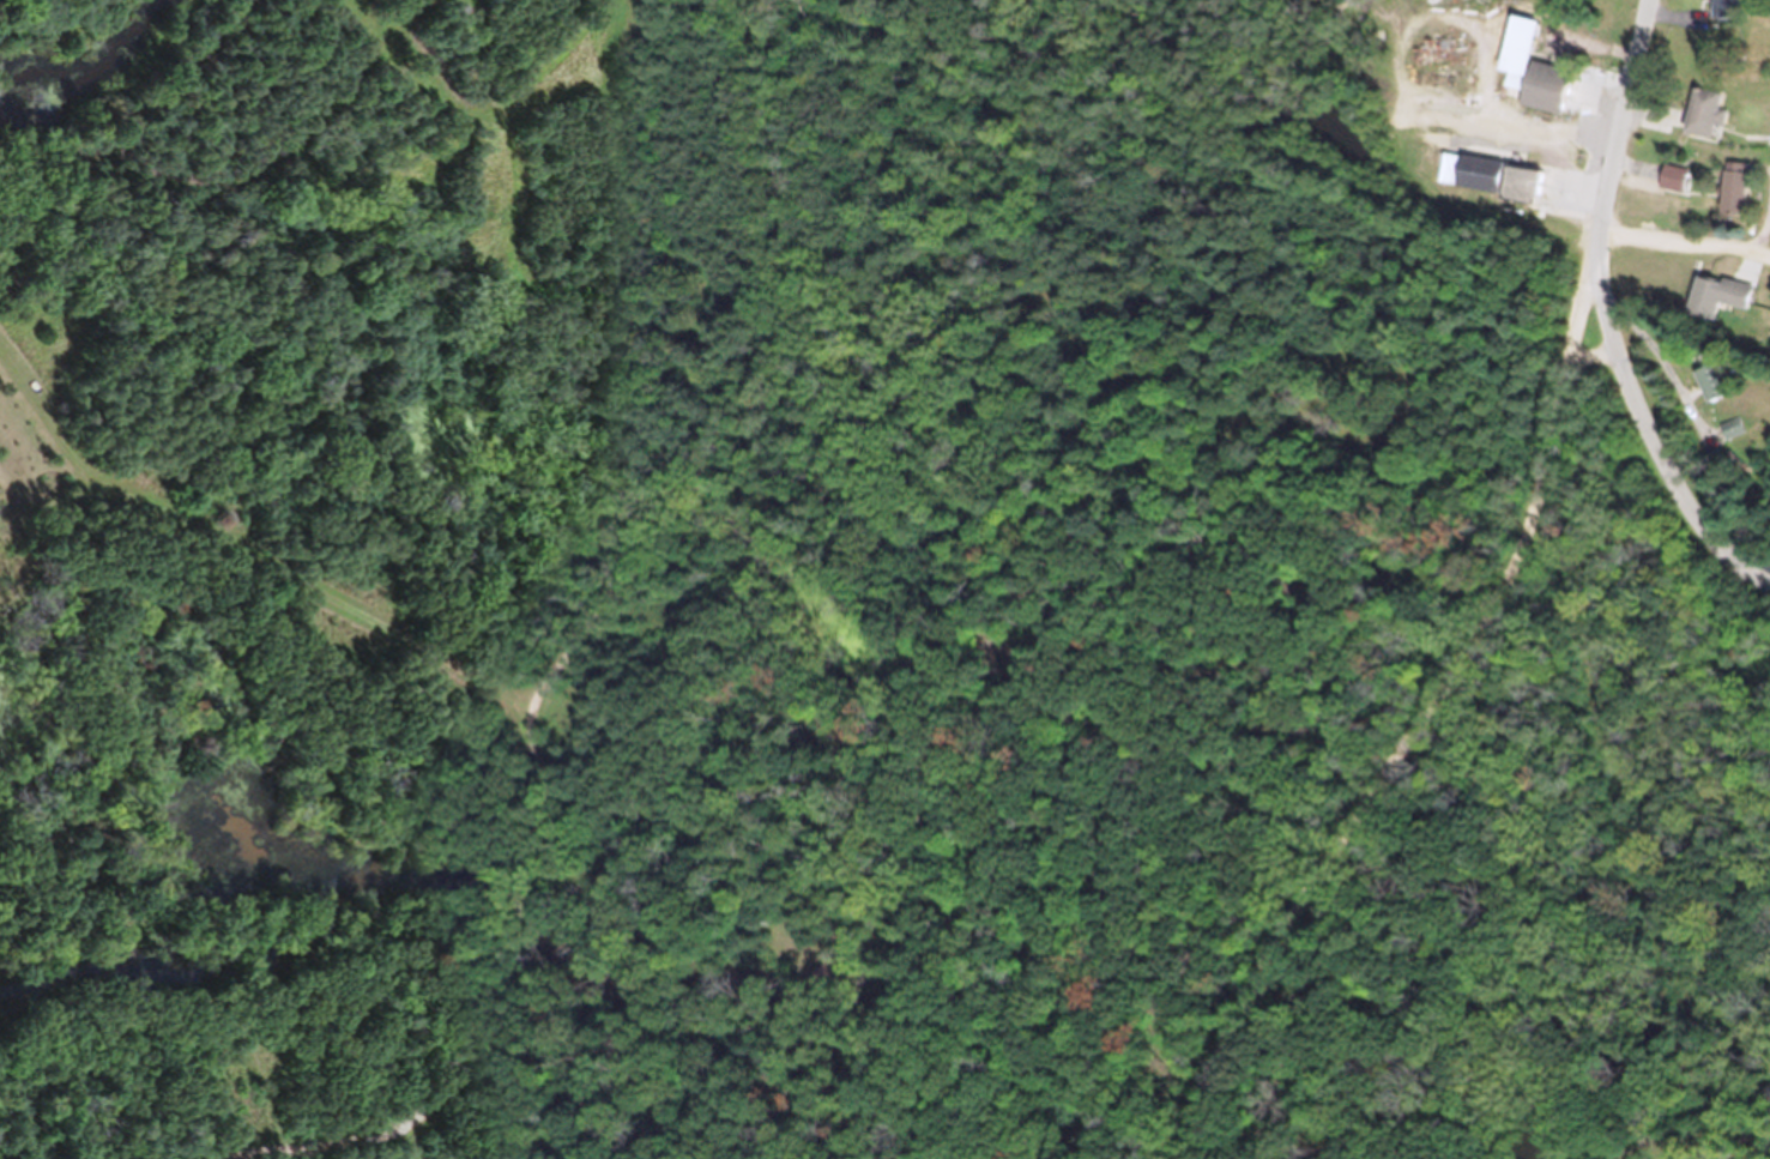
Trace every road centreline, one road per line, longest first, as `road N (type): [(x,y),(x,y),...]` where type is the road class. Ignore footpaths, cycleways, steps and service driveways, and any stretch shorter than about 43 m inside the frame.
road 1 (residential): [(235,1158),(370,1139),(421,1111),(451,1077),(552,834),(534,735),(543,690),(789,354),(792,304),(749,0)]
road 2 (residential): [(1194,1158),(1209,1081),(1254,980),(1458,665),(1518,556),(1600,218)]
road 3 (residential): [(1769,589),(1710,543),(1656,454),(1606,333),(1597,248)]
road 4 (residential): [(1600,218),(1649,0)]

